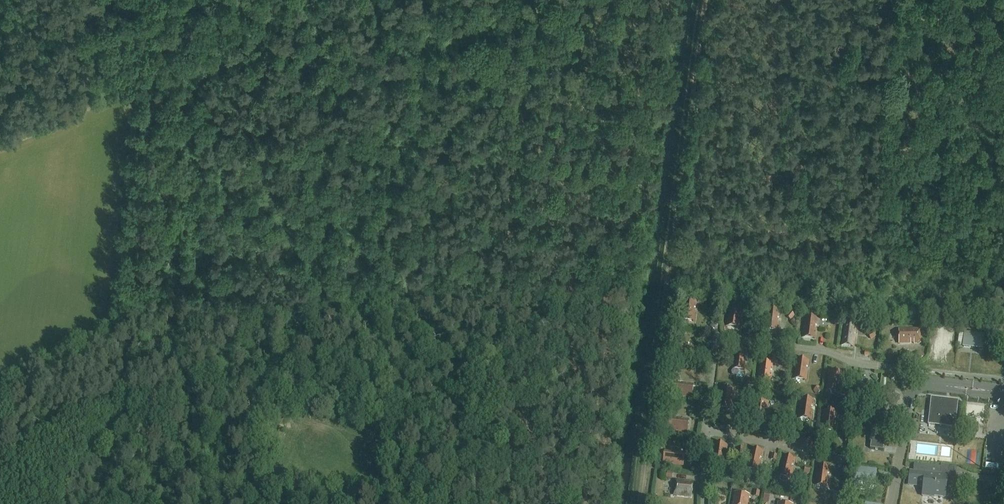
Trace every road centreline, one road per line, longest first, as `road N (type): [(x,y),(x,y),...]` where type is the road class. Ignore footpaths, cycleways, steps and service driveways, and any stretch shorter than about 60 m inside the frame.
road 1 (track): [(539,0),(475,503)]
road 2 (track): [(700,0),(637,503)]

